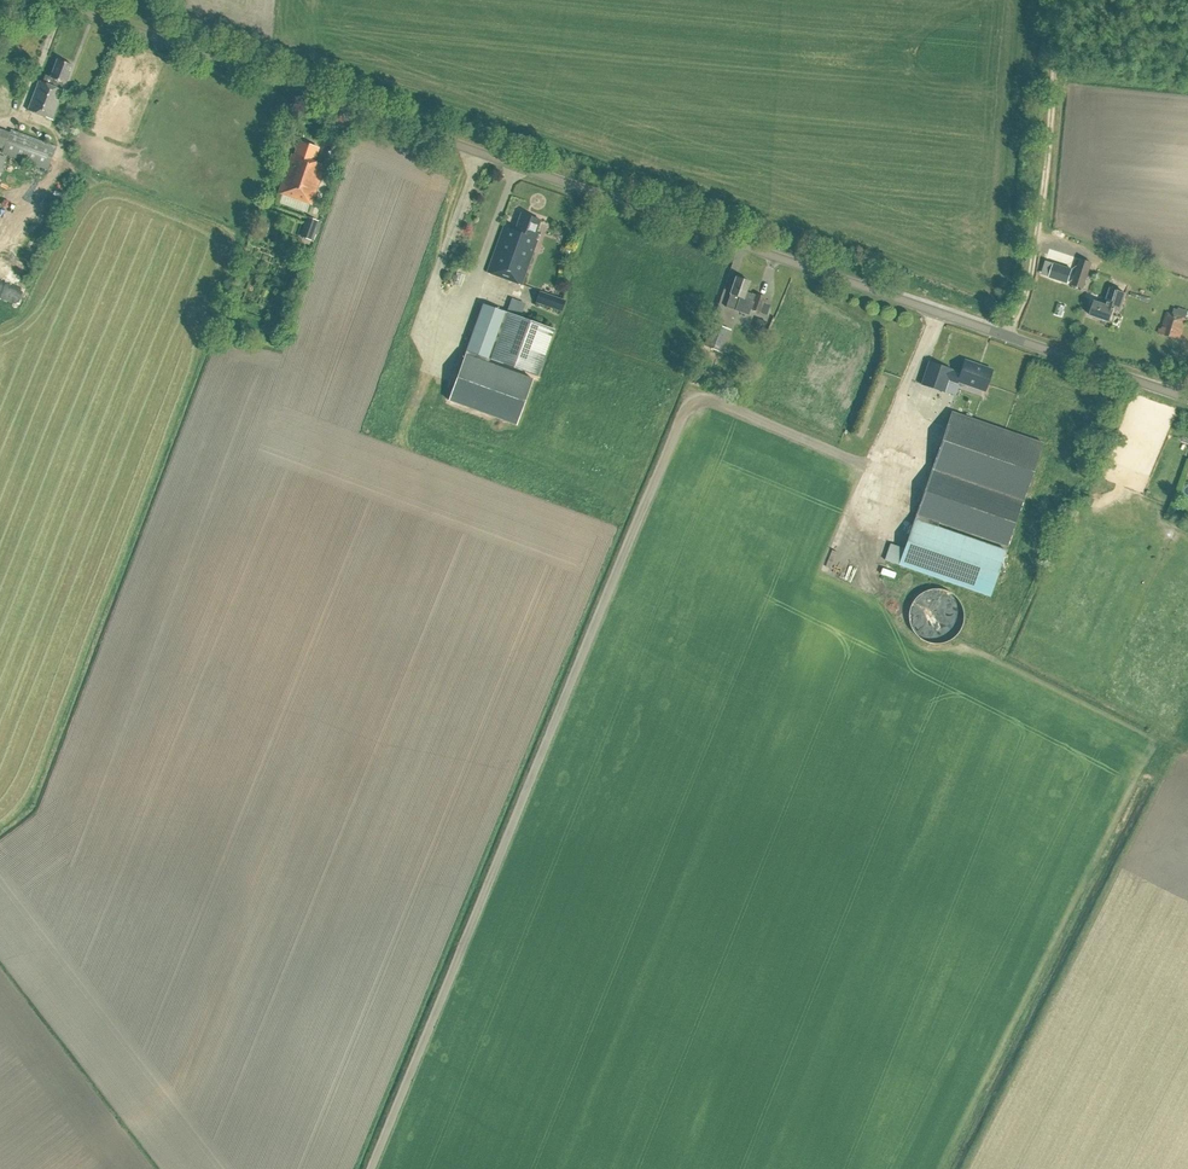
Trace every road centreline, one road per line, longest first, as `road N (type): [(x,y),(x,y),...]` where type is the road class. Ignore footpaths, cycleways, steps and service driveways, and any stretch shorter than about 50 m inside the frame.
road 1 (unclassified): [(1187,398),(58,0)]
road 2 (track): [(1060,0),(1031,278),(1006,335)]

